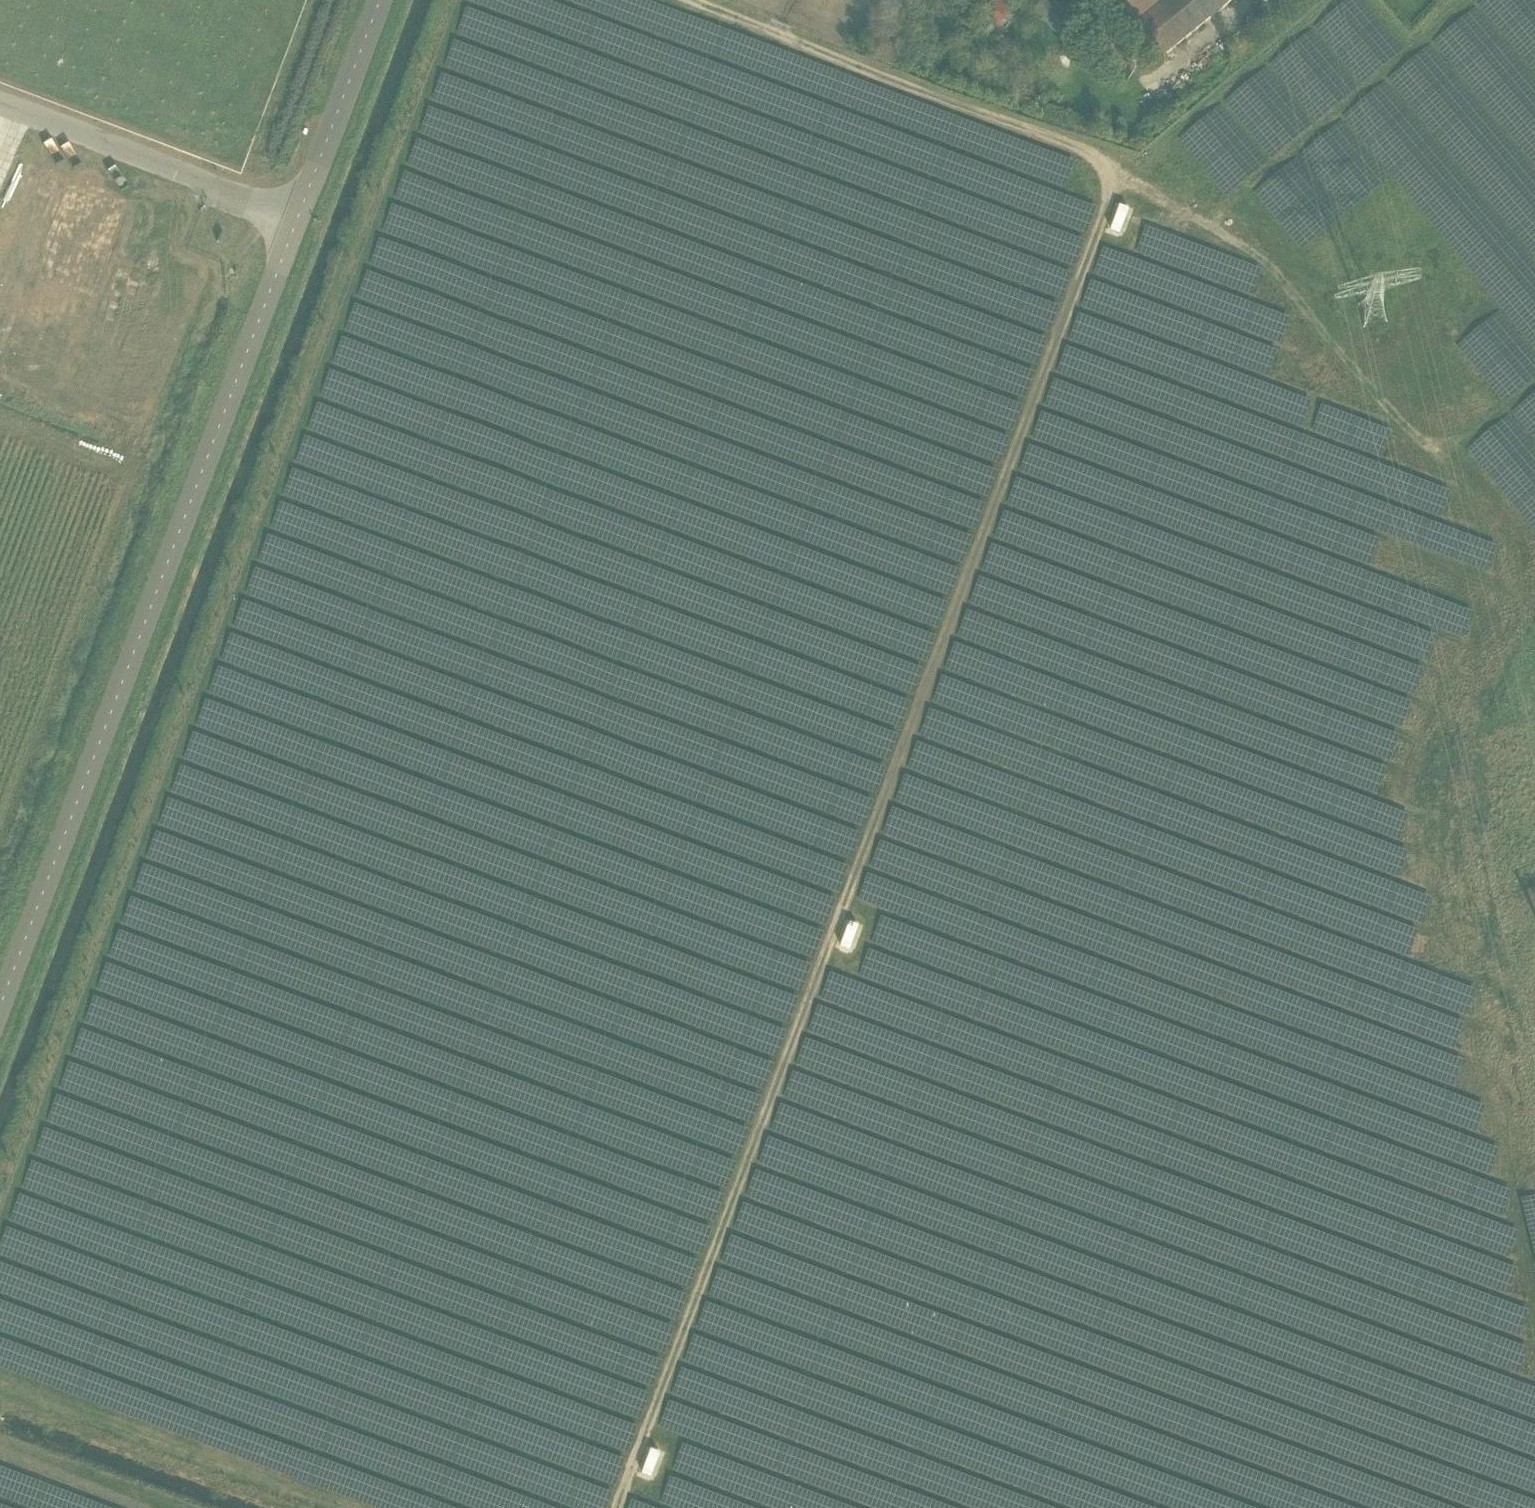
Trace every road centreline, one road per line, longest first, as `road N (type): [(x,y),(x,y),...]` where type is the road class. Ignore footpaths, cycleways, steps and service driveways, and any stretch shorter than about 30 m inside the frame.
road 1 (unclassified): [(0,1010),(300,217)]
road 2 (unclassified): [(0,103),(300,217)]
road 3 (unclassified): [(381,0),(300,217)]

